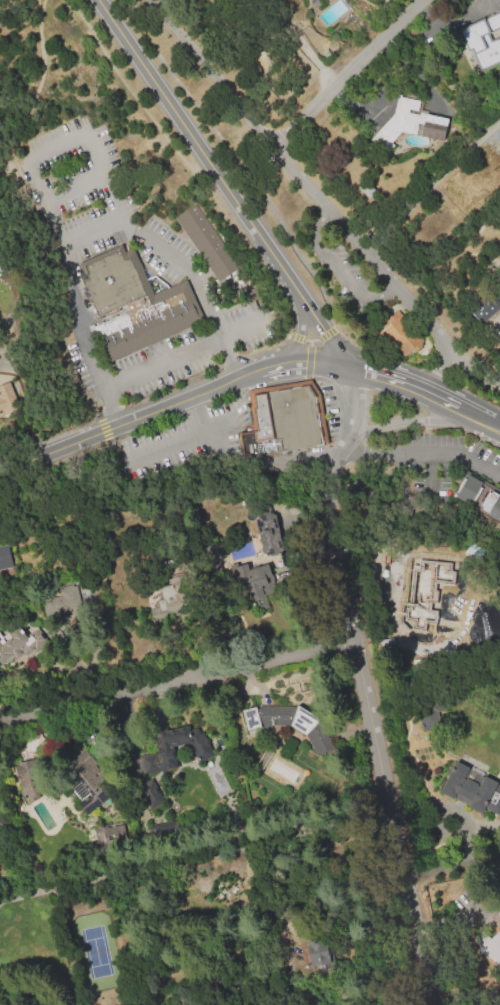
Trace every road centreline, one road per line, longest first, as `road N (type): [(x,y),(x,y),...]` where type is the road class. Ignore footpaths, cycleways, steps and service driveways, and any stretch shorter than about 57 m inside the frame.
road 1 (residential): [(338,452),(329,501),(338,588),(428,1004)]
road 2 (residential): [(152,0),(451,351)]
road 3 (secondary): [(102,0),(355,371)]
road 4 (residential): [(349,643),(19,716)]
road 5 (secondary): [(242,380),(0,473)]
road 6 (residential): [(272,147),(422,0)]
road 7 (secondary): [(345,439),(411,422),(486,422)]

